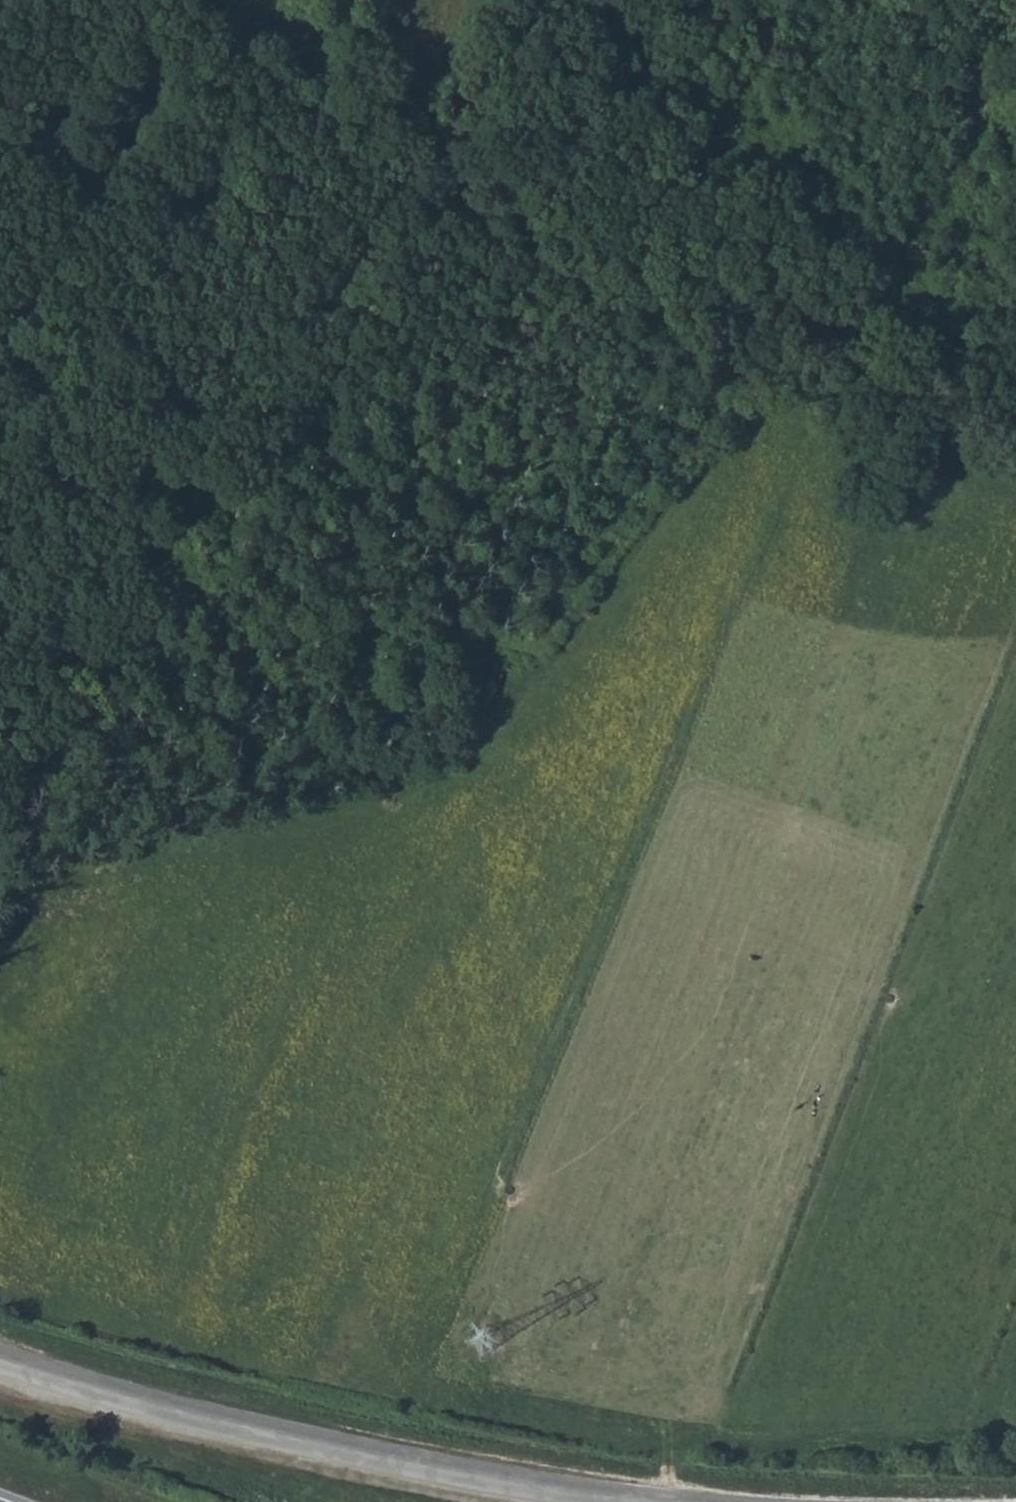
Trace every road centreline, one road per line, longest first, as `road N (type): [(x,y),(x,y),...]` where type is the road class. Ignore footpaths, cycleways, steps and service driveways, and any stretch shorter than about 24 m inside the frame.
road 1 (residential): [(609,1501),(304,1453),(0,1363)]

